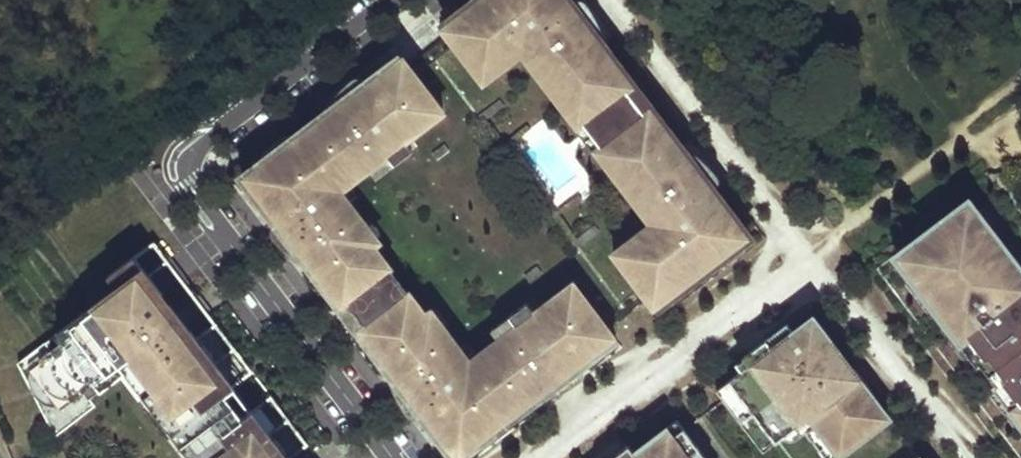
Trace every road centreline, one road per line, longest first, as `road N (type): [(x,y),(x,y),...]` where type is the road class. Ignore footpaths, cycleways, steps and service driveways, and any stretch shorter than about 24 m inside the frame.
road 1 (residential): [(192,186),(396,457)]
road 2 (residential): [(192,186),(192,163),(204,143),(386,0)]

